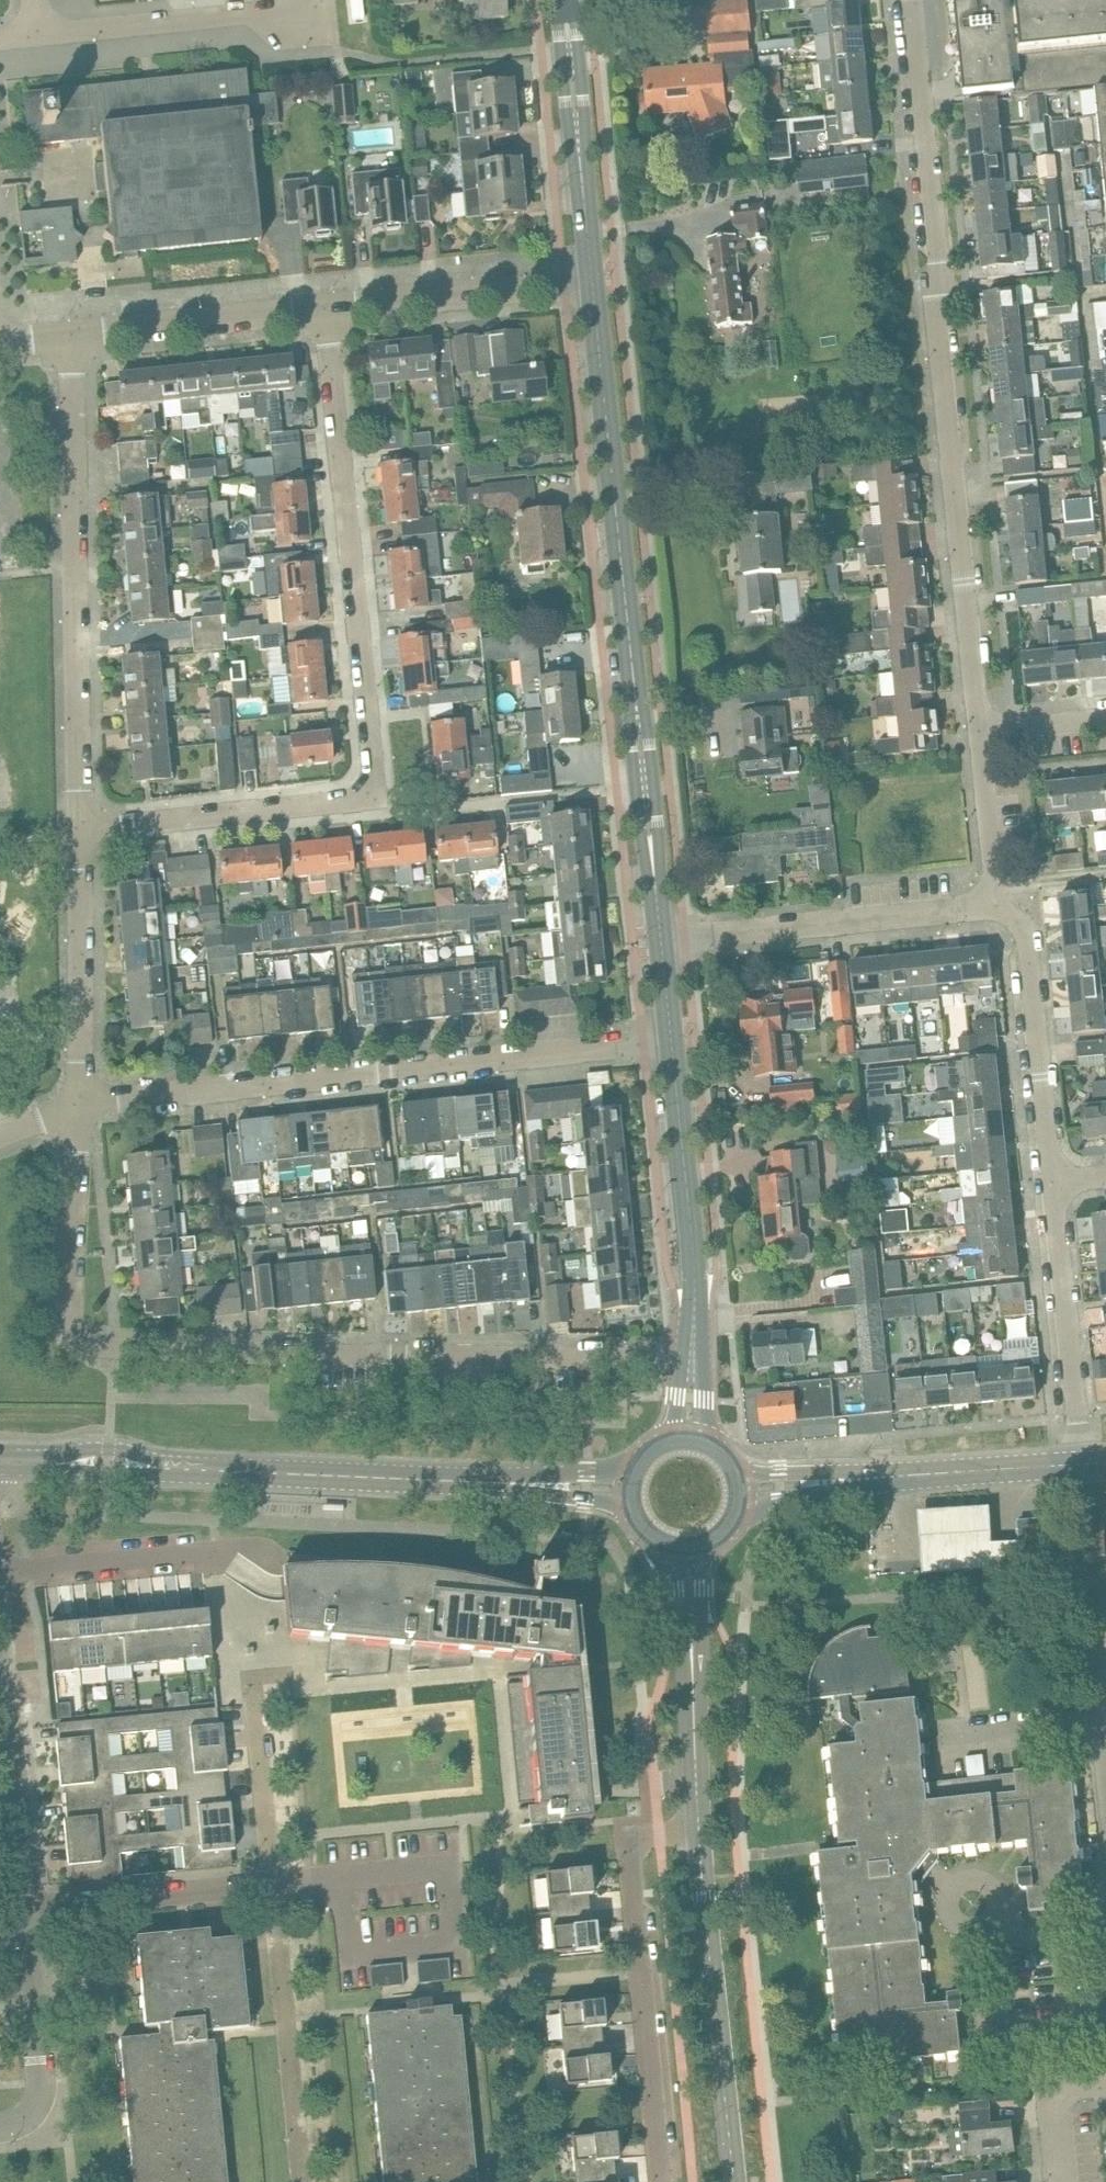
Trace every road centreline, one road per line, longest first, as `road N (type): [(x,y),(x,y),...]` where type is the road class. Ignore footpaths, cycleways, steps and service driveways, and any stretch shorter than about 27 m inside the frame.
road 1 (residential): [(692,1358),(101,1346),(71,1321),(69,1303),(78,1111)]
road 2 (residential): [(326,308),(372,757),(369,793),(79,830)]
road 3 (residential): [(978,730),(911,0)]
road 4 (tertiary): [(660,940),(593,280)]
road 5 (tertiary): [(0,1461),(627,1496)]
road 6 (residential): [(671,1039),(125,1099),(78,1111)]
road 7 (residential): [(79,830),(71,335)]
road 8 (residential): [(699,1833),(645,1838),(632,1849),(664,2181)]
road 9 (tertiary): [(734,2181),(699,1833)]
road 10 (tertiary): [(735,1497),(1081,1452)]
road 11 (residential): [(660,940),(998,905)]
road 12 (tertiary): [(692,1358),(671,1039)]
road 13 (residential): [(23,1908),(341,1878)]
road 14 (residential): [(341,1878),(447,1868),(456,1945),(350,1955)]
road 15 (residential): [(1052,1182),(1027,940),(998,905)]
road 16 (residential): [(280,1588),(201,1554),(0,1574)]
road 17 (tertiary): [(593,280),(565,0)]
road 18 (residential): [(78,1111),(79,830)]
road 19 (tertiary): [(699,1833),(686,1558)]
road 20 (residential): [(1081,1452),(1052,1182)]
road 21 (residential): [(37,36),(279,10),(303,0)]
road 22 (residential): [(326,308),(593,280)]
road 23 (residential): [(71,335),(326,308)]
road 24 (residential): [(0,2127),(35,2108),(40,2090),(23,1908)]
road 25 (residential): [(23,1908),(0,1669)]
road 26 (residential): [(998,905),(978,730)]
road 27 (residential): [(939,1733),(1085,1717),(1105,1724)]
road 28 (residential): [(1059,2181),(1051,2091),(1105,2086)]
road 29 (residential): [(988,1924),(997,1908),(993,1891),(978,1880),(959,1884),(949,1910),(960,1925),(979,1928)]
road 30 (residential): [(978,730),(1105,717)]

